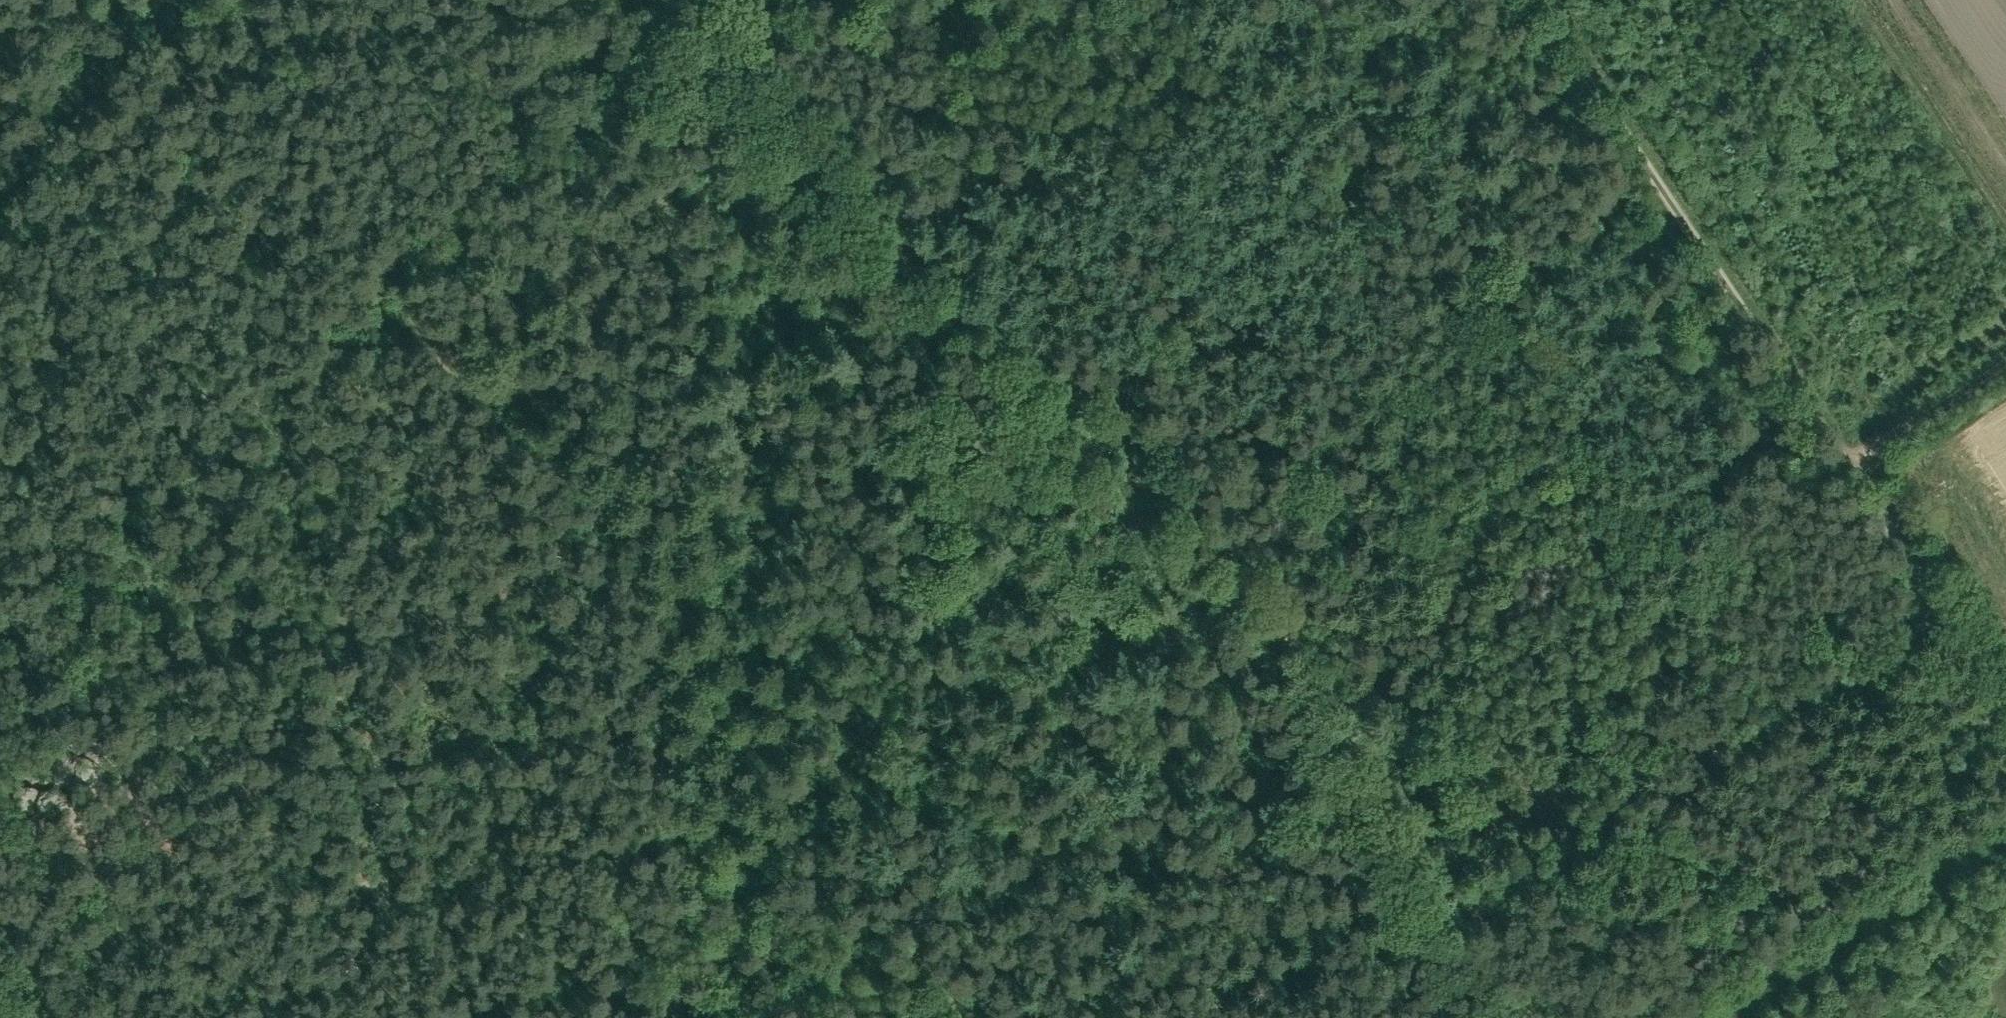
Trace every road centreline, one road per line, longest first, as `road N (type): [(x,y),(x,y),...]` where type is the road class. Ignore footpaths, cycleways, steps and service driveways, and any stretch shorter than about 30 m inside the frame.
road 1 (track): [(2005,723),(1516,0)]
road 2 (track): [(1833,470),(2005,359)]

